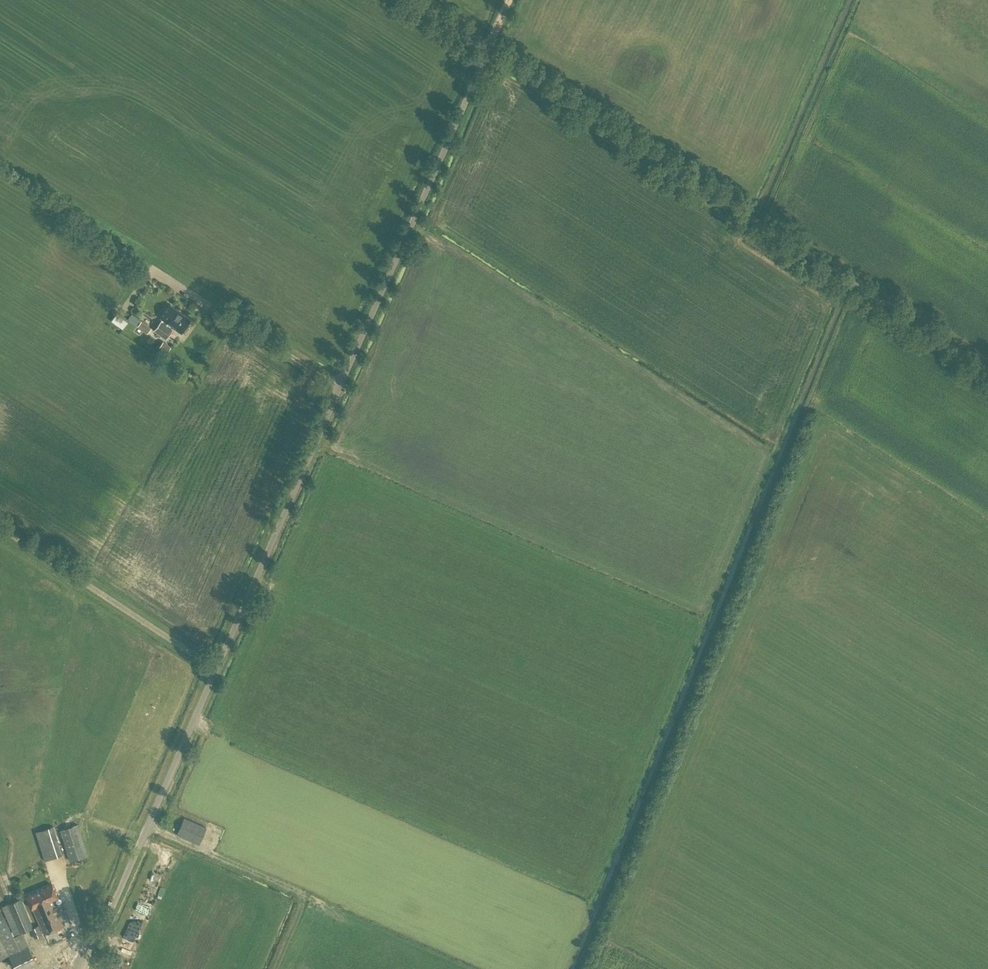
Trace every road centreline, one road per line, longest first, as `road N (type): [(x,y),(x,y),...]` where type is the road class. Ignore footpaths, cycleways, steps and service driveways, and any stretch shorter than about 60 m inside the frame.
road 1 (unclassified): [(84,968),(336,383)]
road 2 (unclassified): [(987,370),(492,47)]
road 3 (unclassified): [(336,383),(492,47)]
road 4 (residential): [(336,383),(151,264)]

